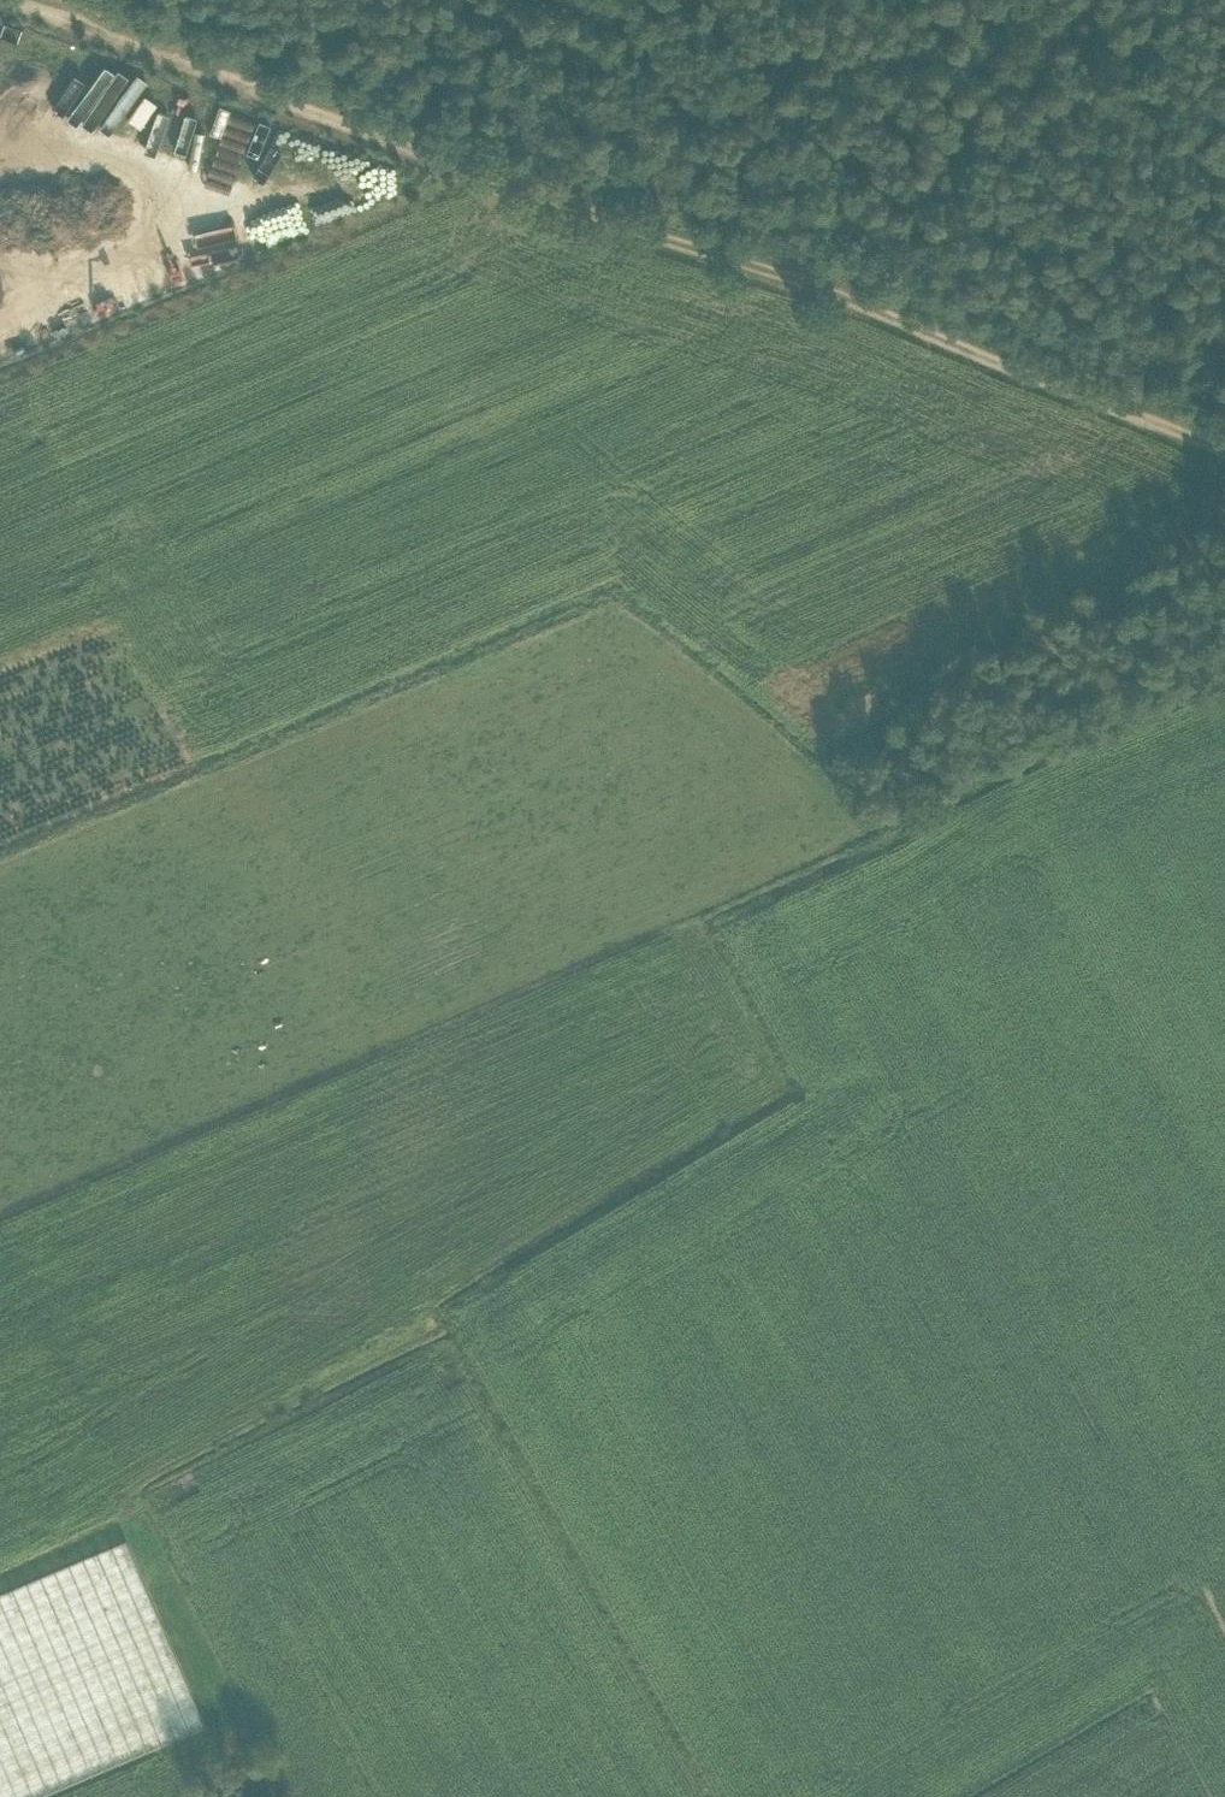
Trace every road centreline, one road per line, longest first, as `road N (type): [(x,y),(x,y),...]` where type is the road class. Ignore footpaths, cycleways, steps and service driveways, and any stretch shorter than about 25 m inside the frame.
road 1 (track): [(1224,452),(826,292),(0,4)]

